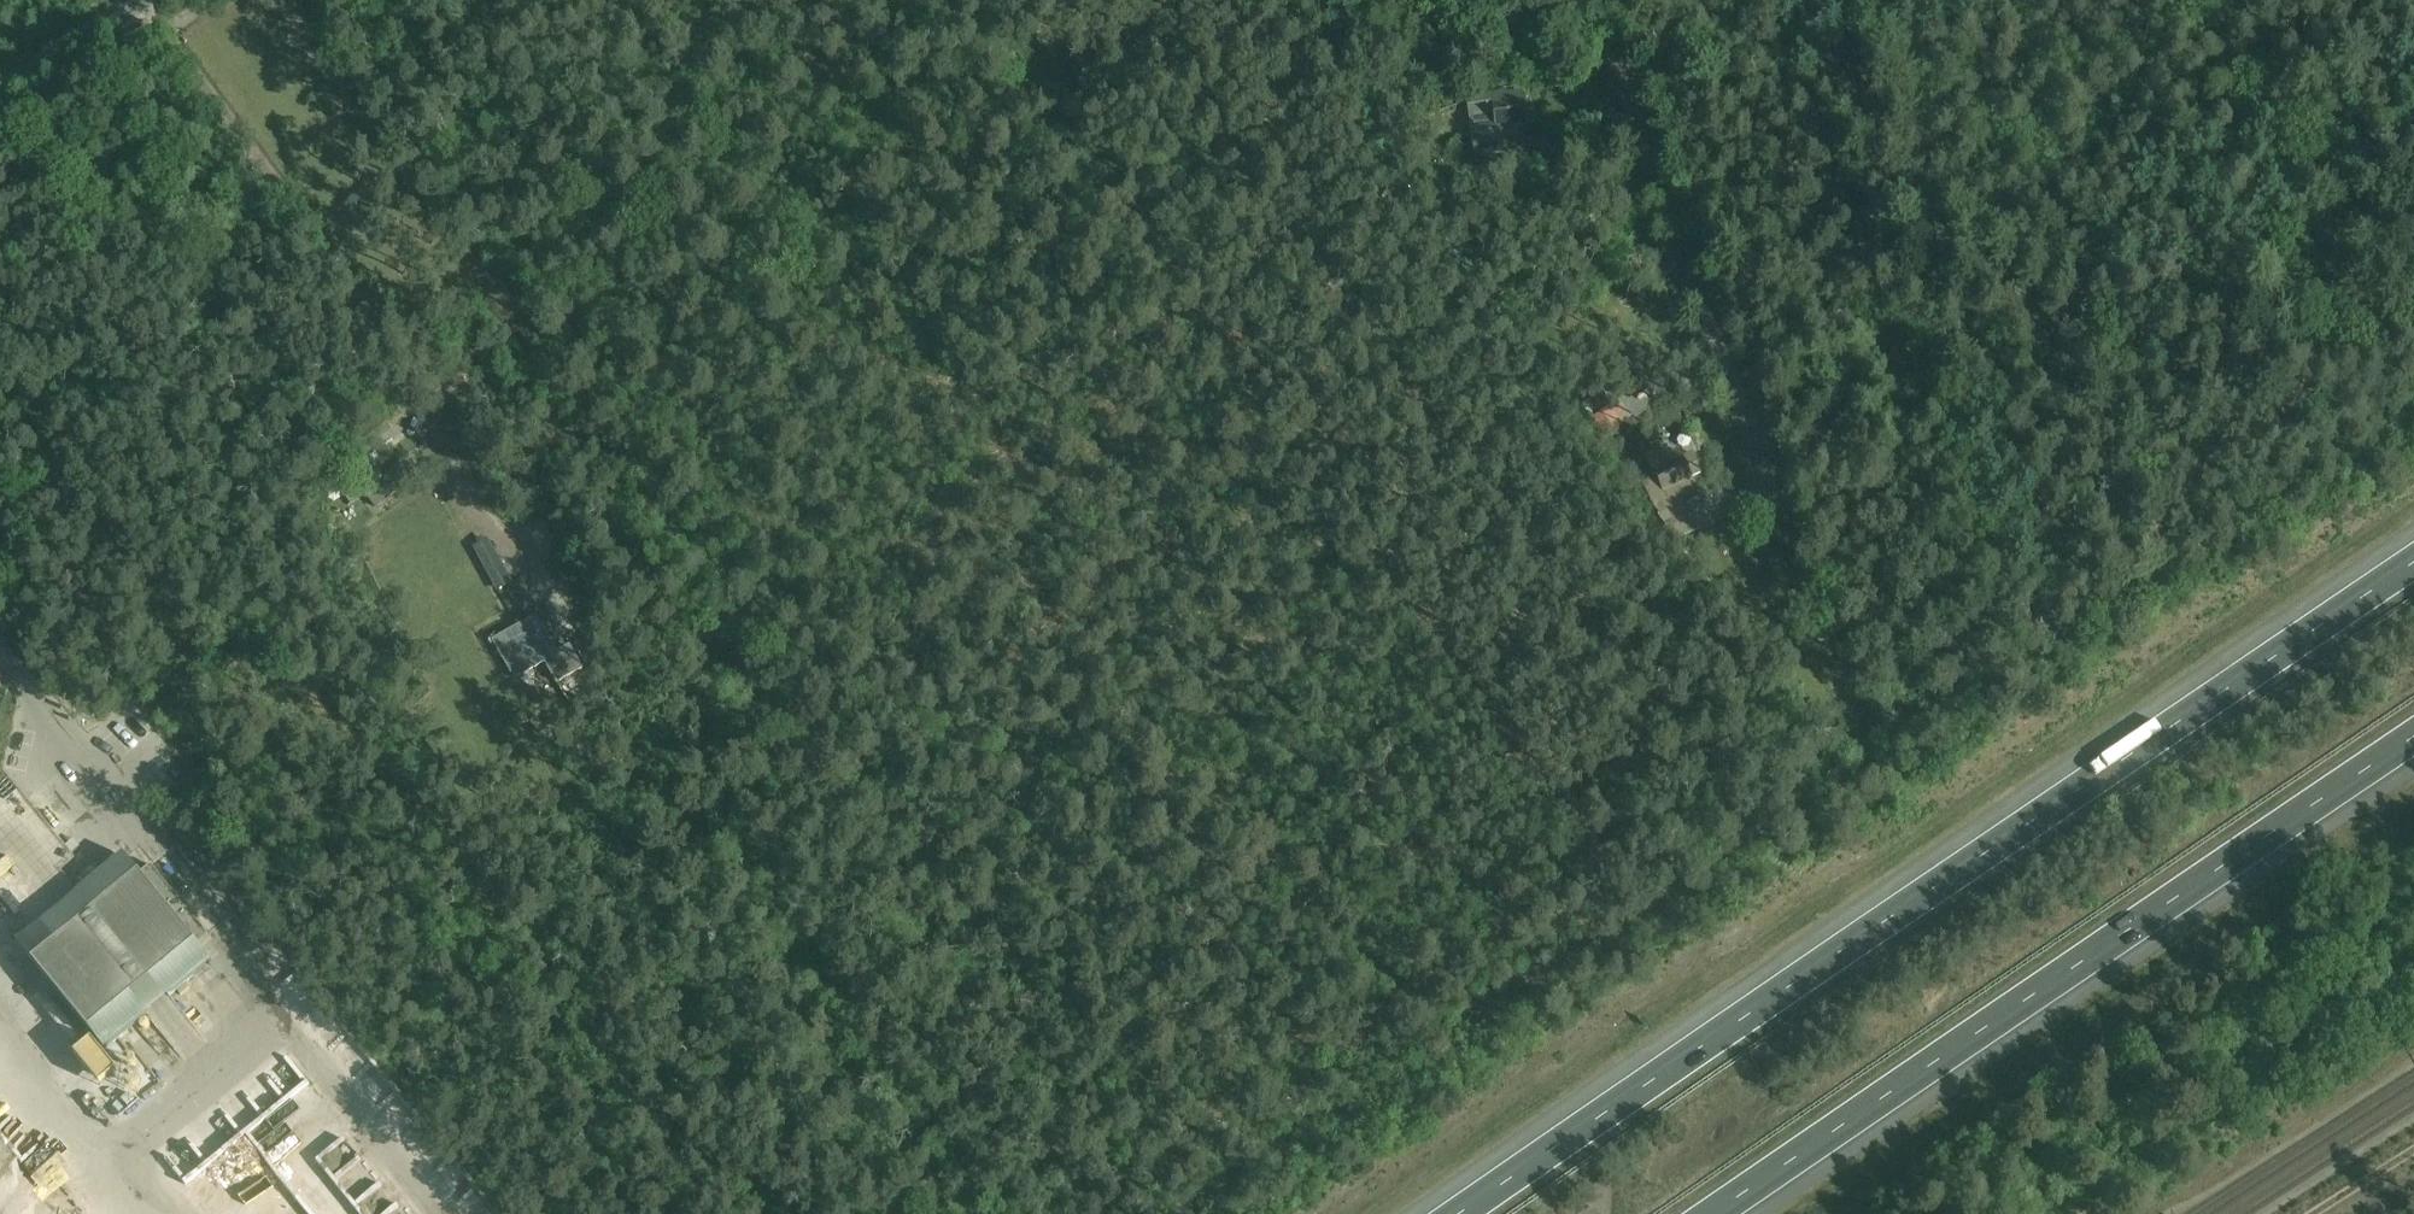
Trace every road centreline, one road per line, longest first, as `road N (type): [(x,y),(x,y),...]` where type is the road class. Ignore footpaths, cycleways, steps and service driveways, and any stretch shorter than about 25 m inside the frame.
road 1 (motorway): [(2413,561),(1459,1213)]
road 2 (motorway): [(1718,1213),(2413,740)]
road 3 (tertiary): [(0,93),(138,0)]
road 4 (track): [(2313,1213),(2413,1149)]

